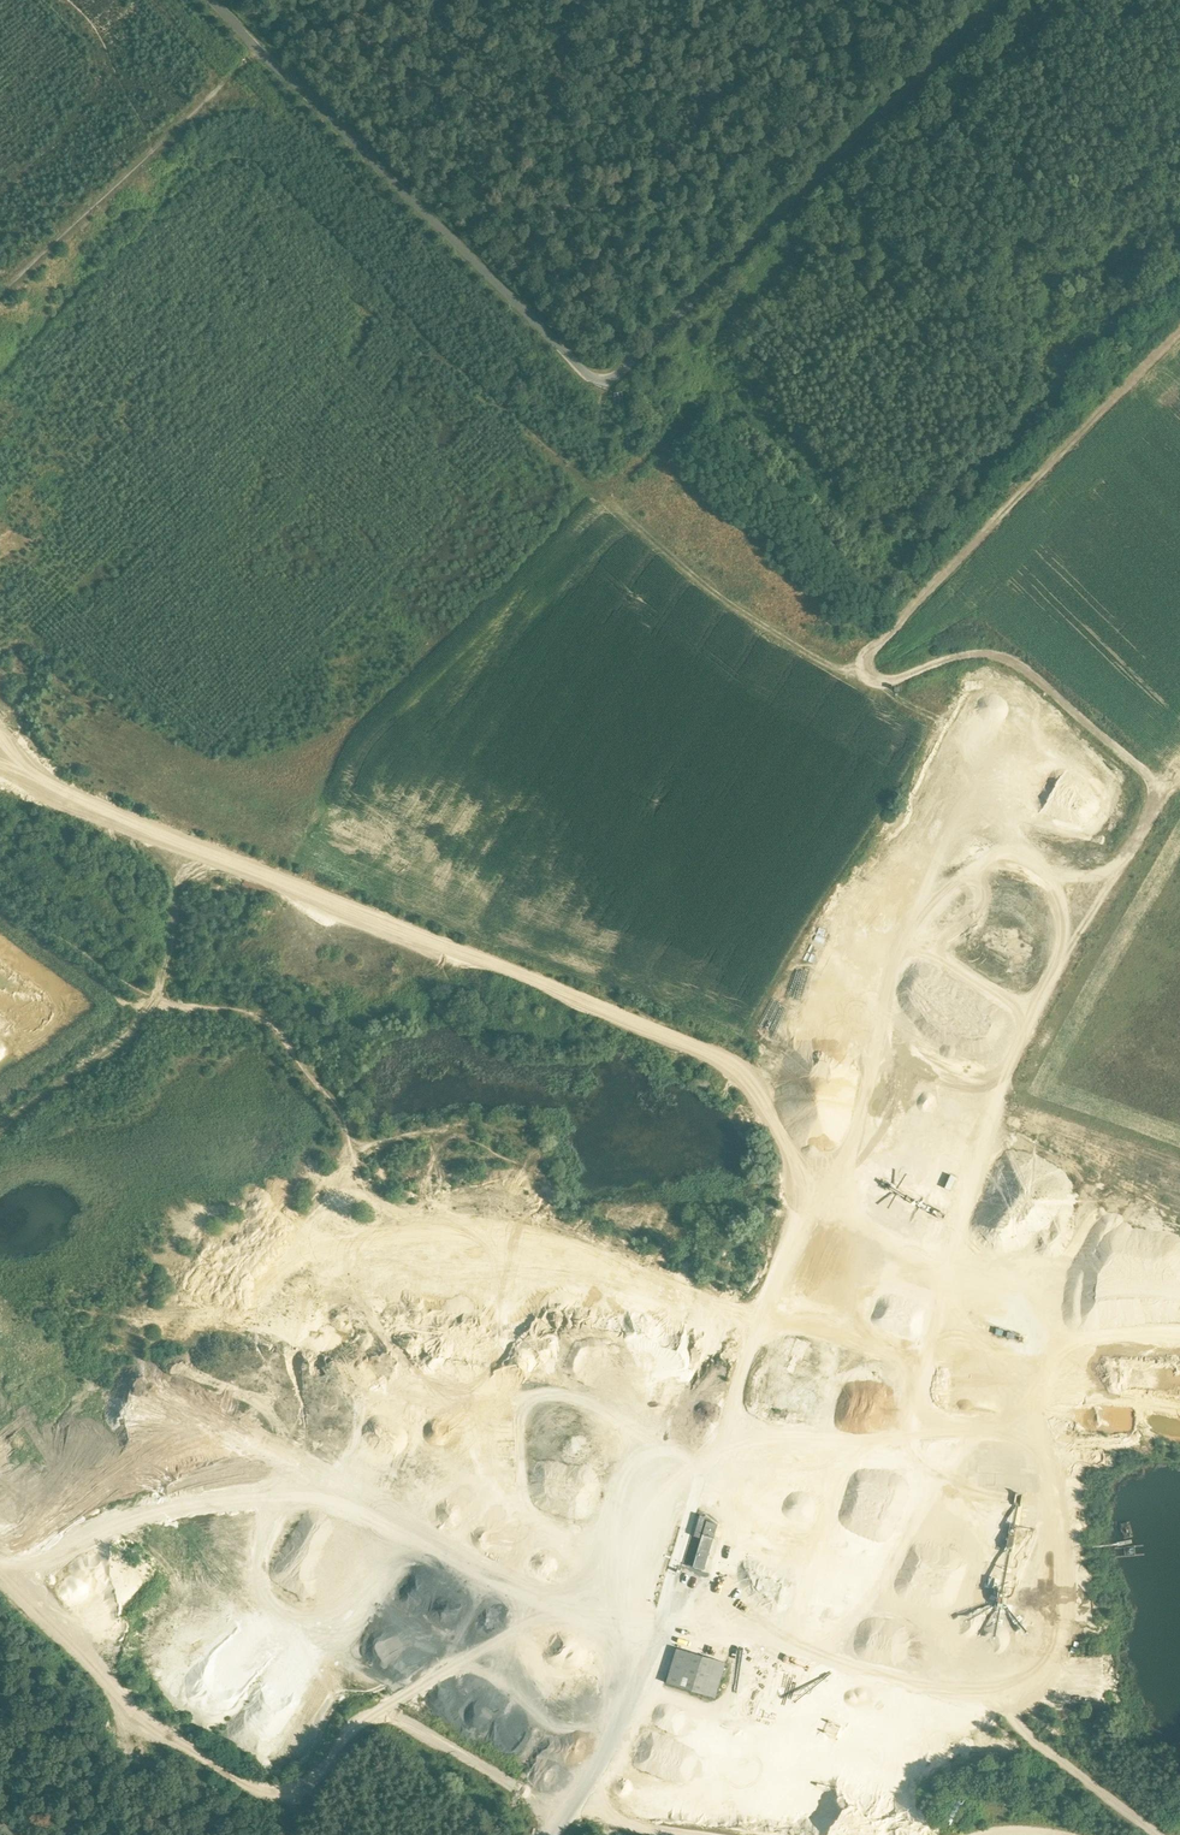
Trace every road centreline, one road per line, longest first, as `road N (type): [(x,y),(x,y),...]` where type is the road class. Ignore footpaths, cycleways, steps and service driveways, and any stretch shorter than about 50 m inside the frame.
road 1 (track): [(1002,0),(616,377),(599,381),(212,0)]

